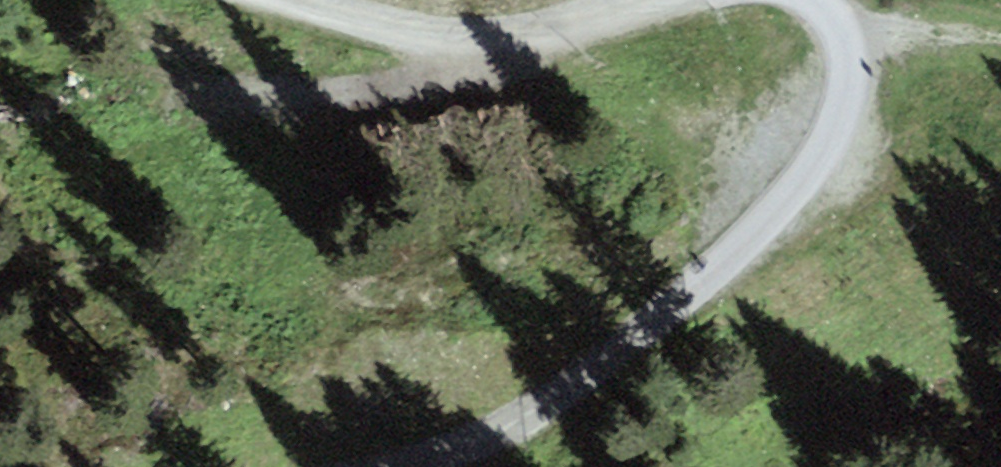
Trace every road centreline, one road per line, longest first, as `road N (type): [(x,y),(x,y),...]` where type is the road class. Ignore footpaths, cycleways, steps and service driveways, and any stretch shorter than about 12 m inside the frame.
road 1 (track): [(853,11),(854,121),(477,444),(388,466)]
road 2 (track): [(258,0),(347,25),(622,0)]

